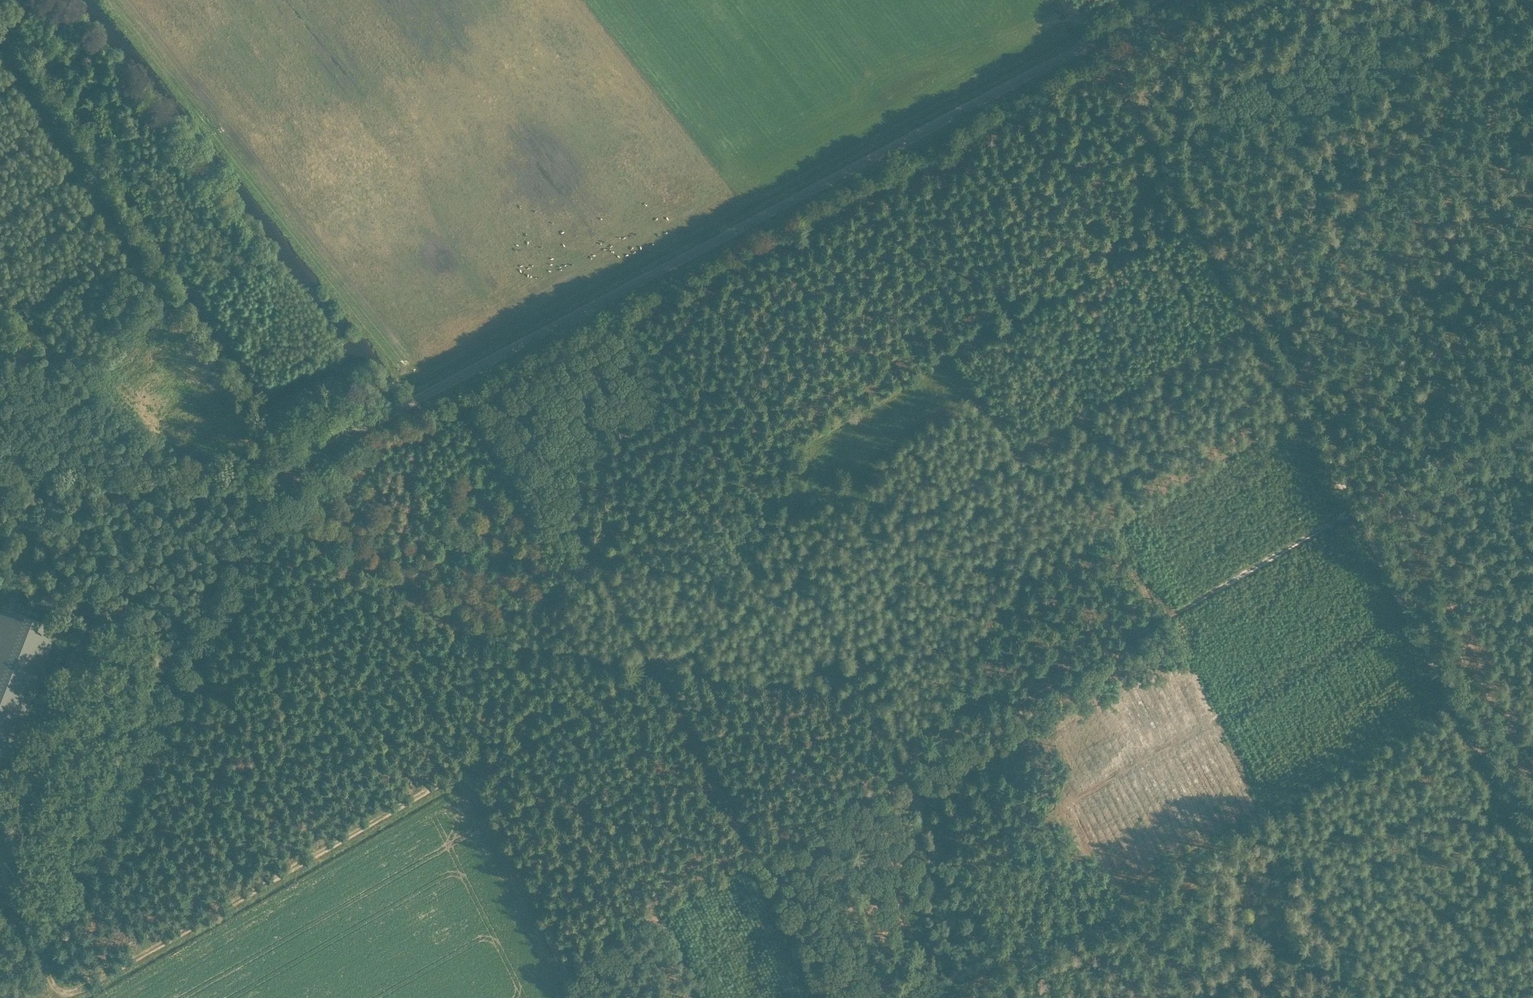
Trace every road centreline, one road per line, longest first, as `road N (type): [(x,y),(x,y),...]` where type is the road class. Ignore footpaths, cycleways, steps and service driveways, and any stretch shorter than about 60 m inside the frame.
road 1 (track): [(458,774),(560,972),(1532,408)]
road 2 (unclassified): [(260,478),(281,476),(1179,0)]
road 3 (track): [(1242,317),(1532,856)]
road 4 (track): [(260,478),(25,914)]
road 5 (track): [(1190,224),(1532,38)]
road 6 (track): [(824,997),(652,657)]
road 7 (track): [(1242,317),(1093,45),(1060,0)]
road 8 (track): [(1532,778),(1496,787),(1314,894),(1368,997)]
road 9 (track): [(652,657),(492,363)]
road 10 (track): [(1242,317),(1532,151)]
road 11 (unclassified): [(260,478),(0,472)]
road 12 (track): [(37,473),(73,383),(182,301)]
road 13 (track): [(1136,997),(1314,894)]
road 14 (track): [(1532,569),(1399,605)]

